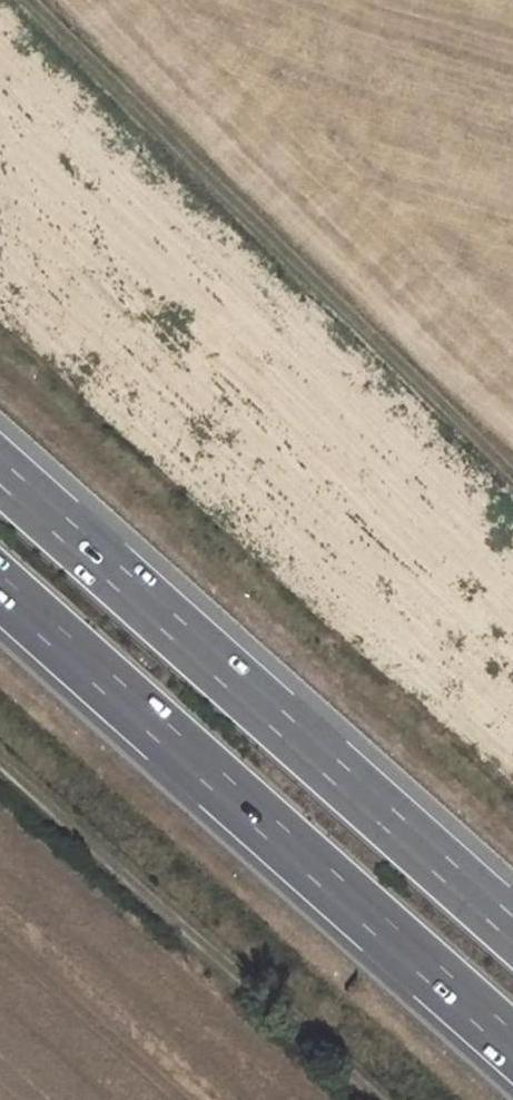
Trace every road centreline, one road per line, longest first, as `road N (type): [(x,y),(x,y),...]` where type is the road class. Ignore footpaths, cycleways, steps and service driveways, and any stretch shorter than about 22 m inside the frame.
road 1 (motorway): [(512,930),(0,472)]
road 2 (motorway): [(0,586),(512,1043)]
road 3 (track): [(512,474),(30,0)]
road 4 (track): [(0,766),(374,1099)]

